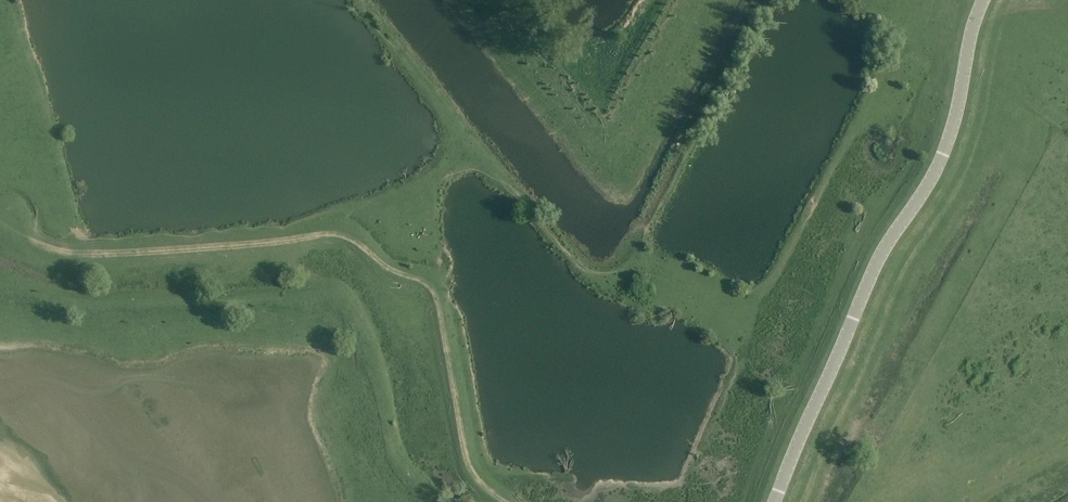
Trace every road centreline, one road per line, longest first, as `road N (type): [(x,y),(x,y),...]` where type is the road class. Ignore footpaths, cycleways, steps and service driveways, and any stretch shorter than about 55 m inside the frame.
road 1 (unclassified): [(983,0),(939,163),(873,270),(774,501)]

